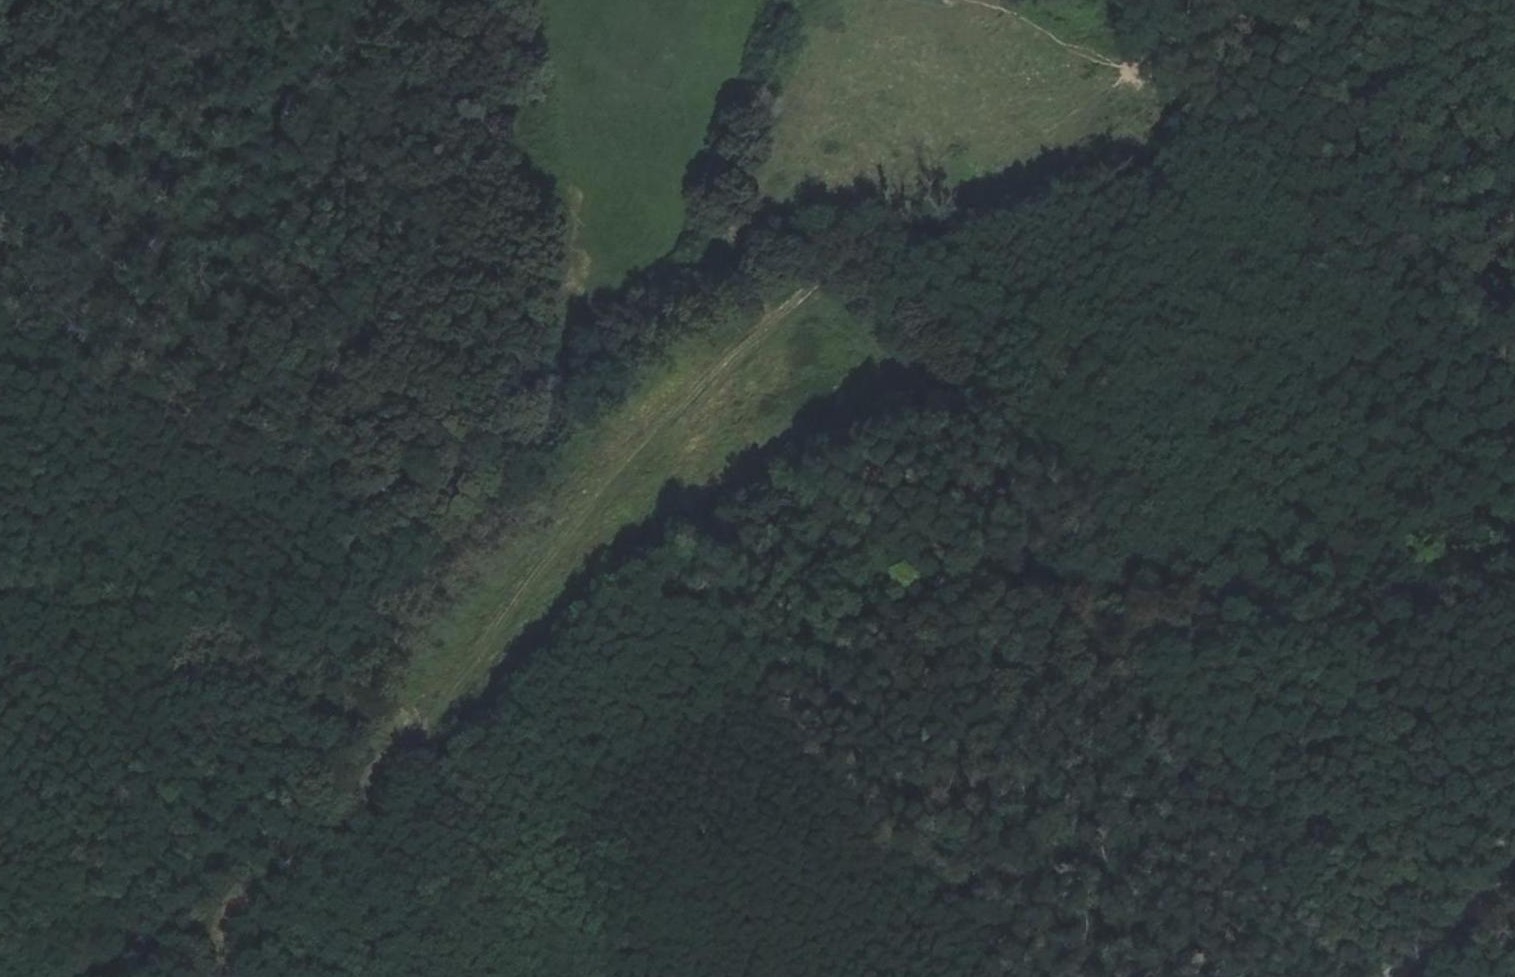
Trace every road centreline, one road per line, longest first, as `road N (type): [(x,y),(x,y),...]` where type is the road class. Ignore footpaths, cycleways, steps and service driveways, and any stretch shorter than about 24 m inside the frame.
road 1 (track): [(1463,0),(1359,62),(1212,126),(1122,186),(953,233),(884,239),(853,254),(714,373),(594,499),(385,778),(270,861),(220,976)]
road 2 (unclassified): [(1514,846),(1391,976)]

